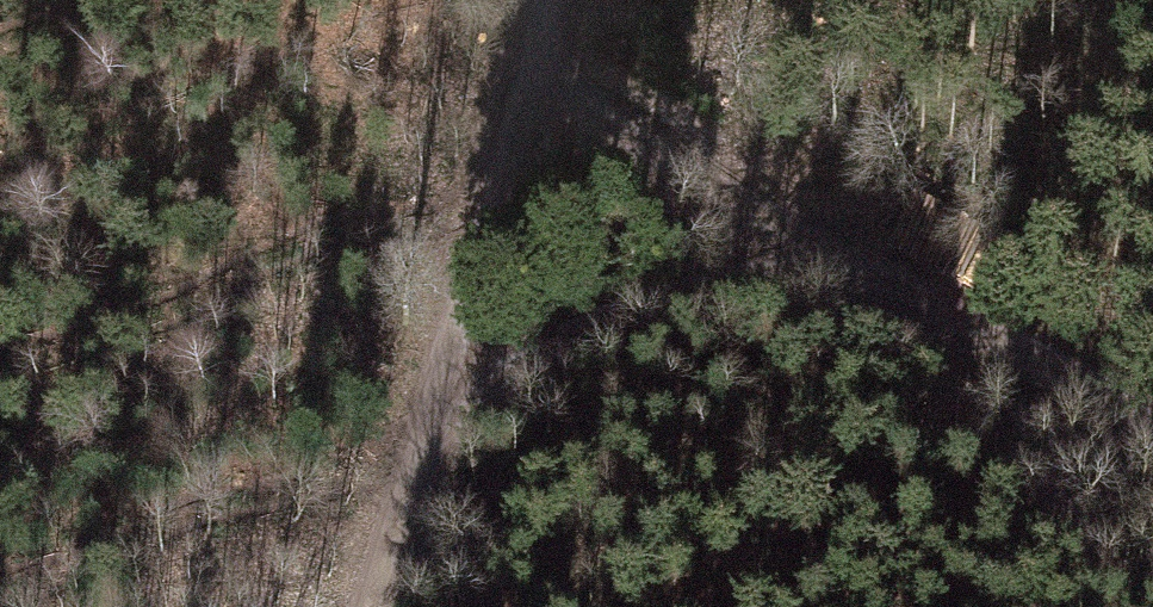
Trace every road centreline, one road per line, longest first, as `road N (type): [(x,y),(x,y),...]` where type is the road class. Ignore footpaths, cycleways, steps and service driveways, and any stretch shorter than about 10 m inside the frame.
road 1 (track): [(422,436),(648,308),(844,280),(1152,434)]
road 2 (track): [(368,606),(550,0)]
road 3 (track): [(844,280),(521,84)]

